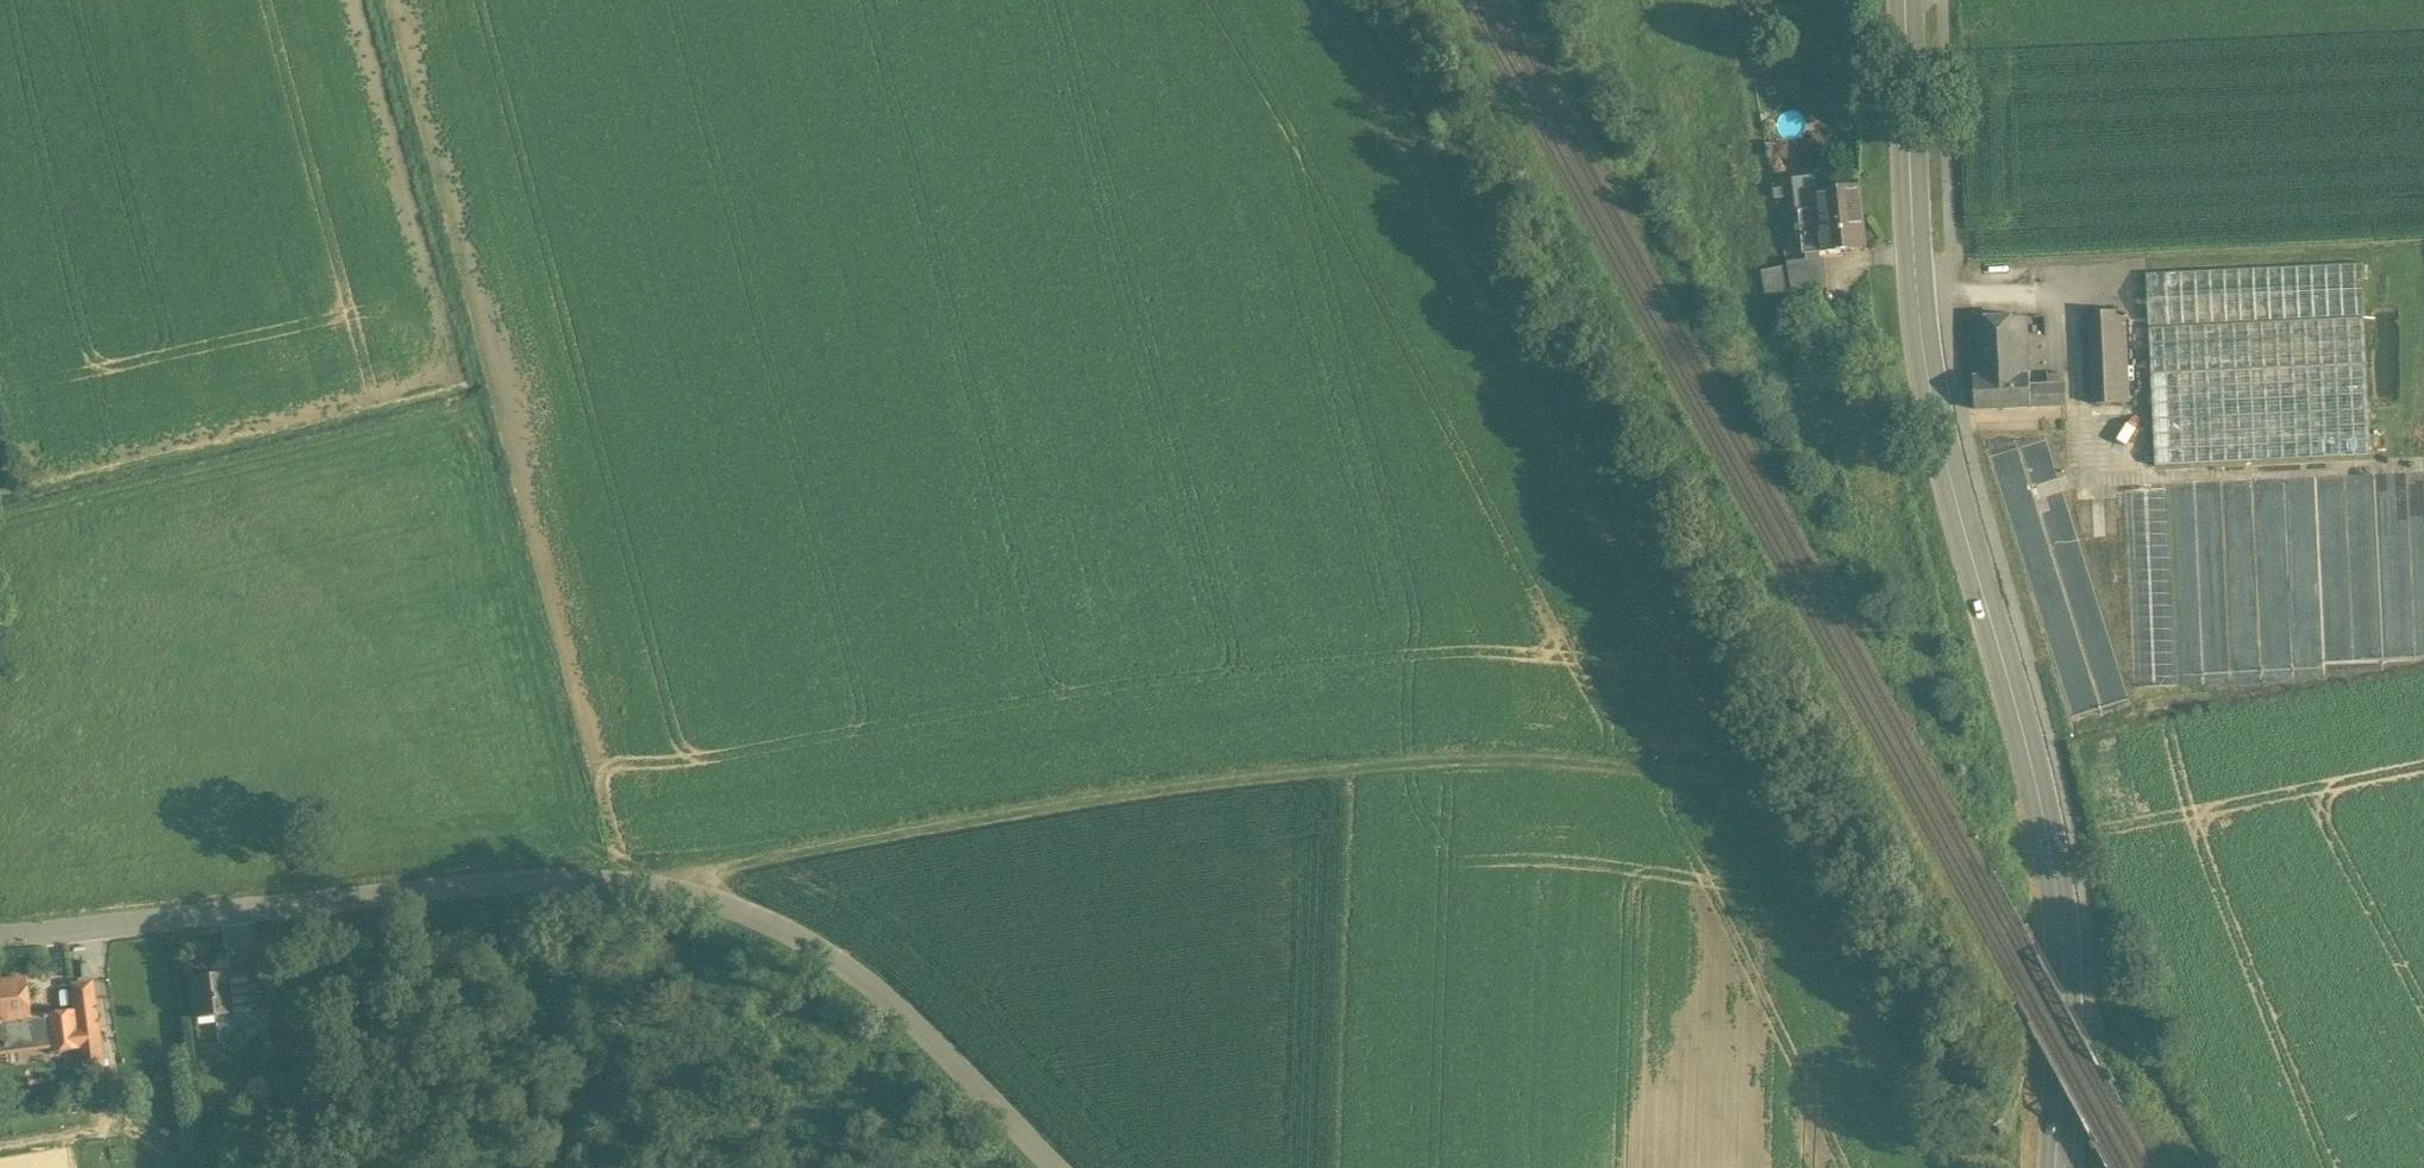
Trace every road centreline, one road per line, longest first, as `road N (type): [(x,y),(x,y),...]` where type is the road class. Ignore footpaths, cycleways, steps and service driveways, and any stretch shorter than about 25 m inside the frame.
road 1 (secondary): [(1906,0),(1914,267),(1933,406),(2040,799),(2058,895),(2066,981),(2056,1167)]
road 2 (unclassified): [(0,932),(536,882),(709,885),(776,914),(1063,1167)]
road 3 (track): [(709,885),(885,838),(1489,758),(1713,778),(1739,746)]
road 4 (track): [(1314,0),(1739,746)]
road 5 (track): [(2209,1167),(2148,1066),(2115,1035),(2064,1017)]

